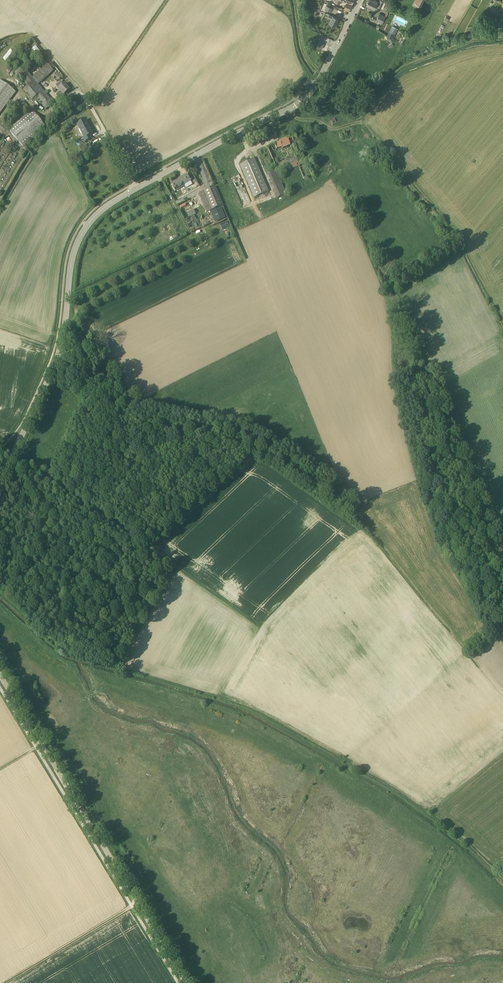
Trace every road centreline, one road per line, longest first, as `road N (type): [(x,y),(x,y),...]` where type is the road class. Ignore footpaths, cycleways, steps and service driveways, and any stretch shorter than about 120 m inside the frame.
road 1 (unclassified): [(0,480),(62,342),(73,255),(90,222),(123,196),(301,101),(319,79)]
road 2 (unclassified): [(0,674),(186,982)]
road 3 (track): [(13,453),(147,549)]
road 4 (track): [(138,903),(3,982)]

